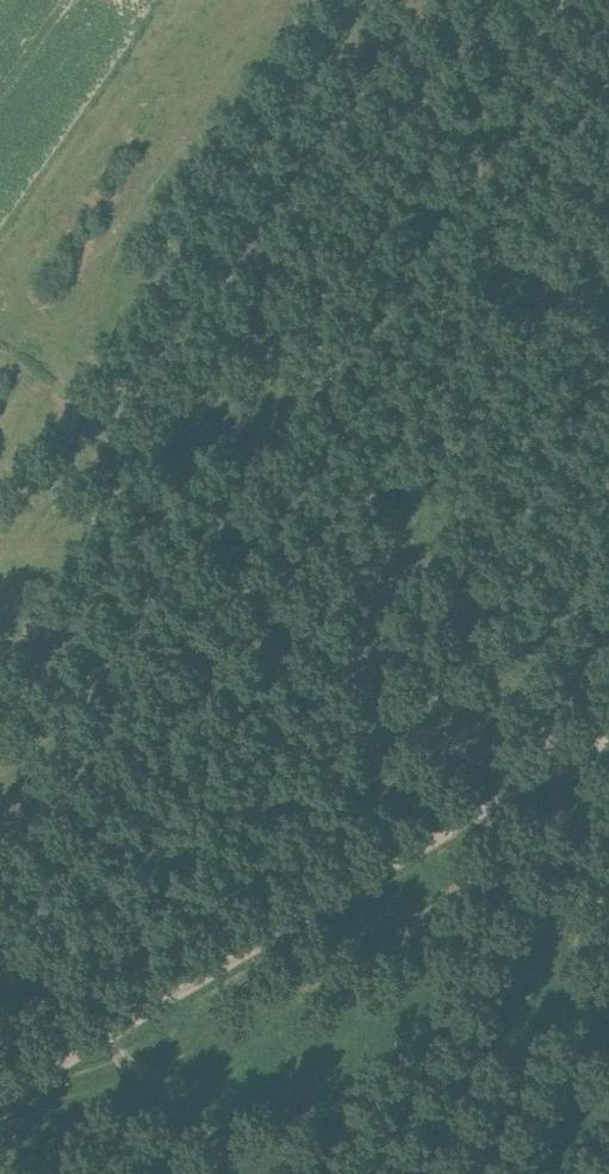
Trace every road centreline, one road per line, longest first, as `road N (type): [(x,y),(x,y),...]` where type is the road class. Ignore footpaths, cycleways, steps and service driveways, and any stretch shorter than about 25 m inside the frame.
road 1 (unclassified): [(0,1100),(608,746)]

